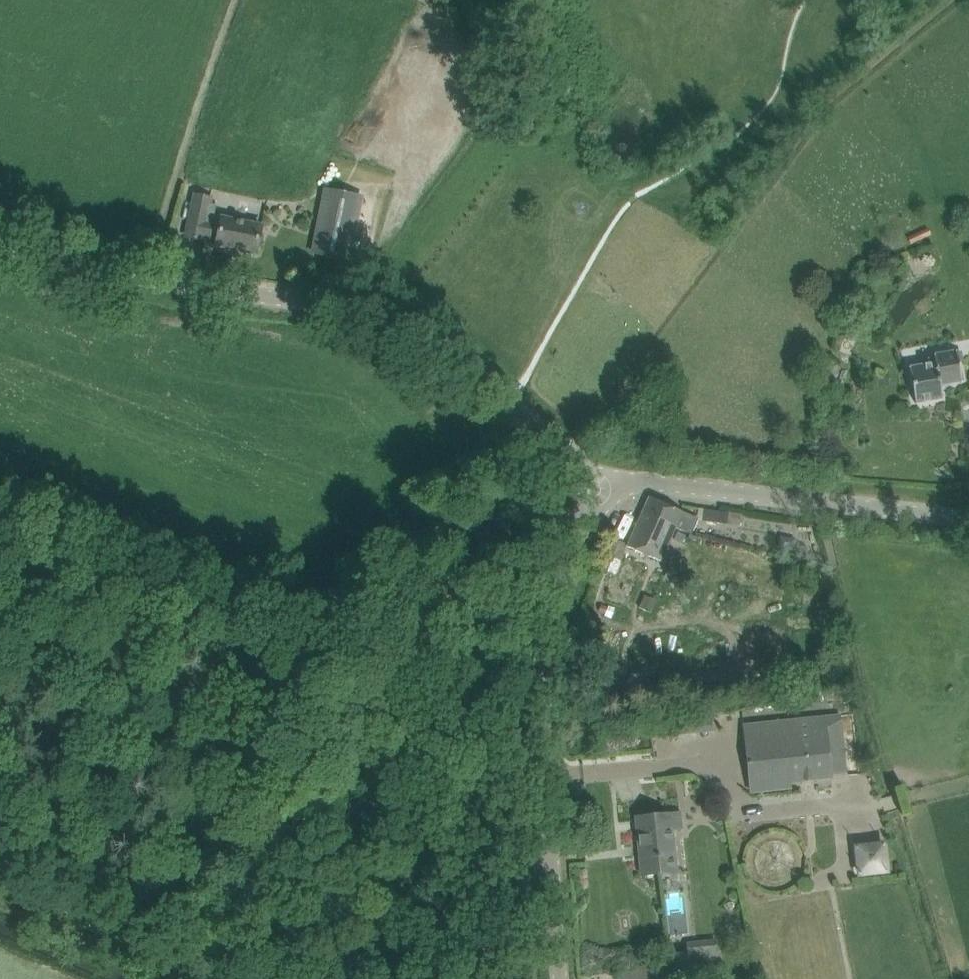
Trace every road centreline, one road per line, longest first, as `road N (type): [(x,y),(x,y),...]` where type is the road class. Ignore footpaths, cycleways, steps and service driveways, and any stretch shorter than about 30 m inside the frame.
road 1 (unclassified): [(595,488),(571,445),(444,350),(297,300),(0,239)]
road 2 (unclassified): [(559,978),(532,747),(548,609),(595,488)]
road 3 (unclassified): [(595,488),(621,476),(968,523)]

